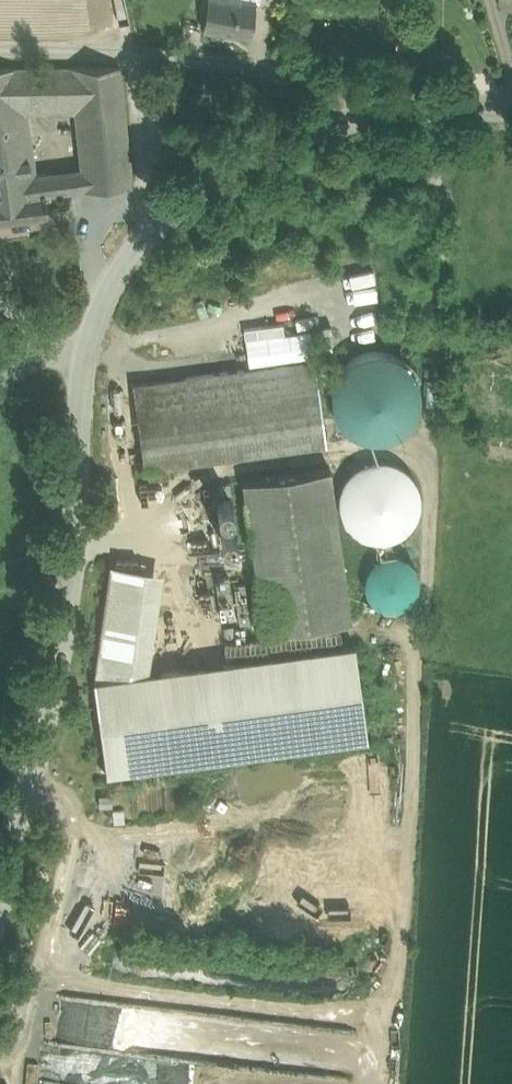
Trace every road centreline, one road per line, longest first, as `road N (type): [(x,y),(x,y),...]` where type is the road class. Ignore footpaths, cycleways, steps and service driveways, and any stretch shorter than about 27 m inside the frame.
road 1 (tertiary): [(408,107),(337,123),(205,185),(154,229),(104,300),(84,367),(59,669),(0,921)]
road 2 (unclassified): [(408,107),(353,85),(131,55),(0,51)]
road 3 (track): [(154,229),(124,0)]

